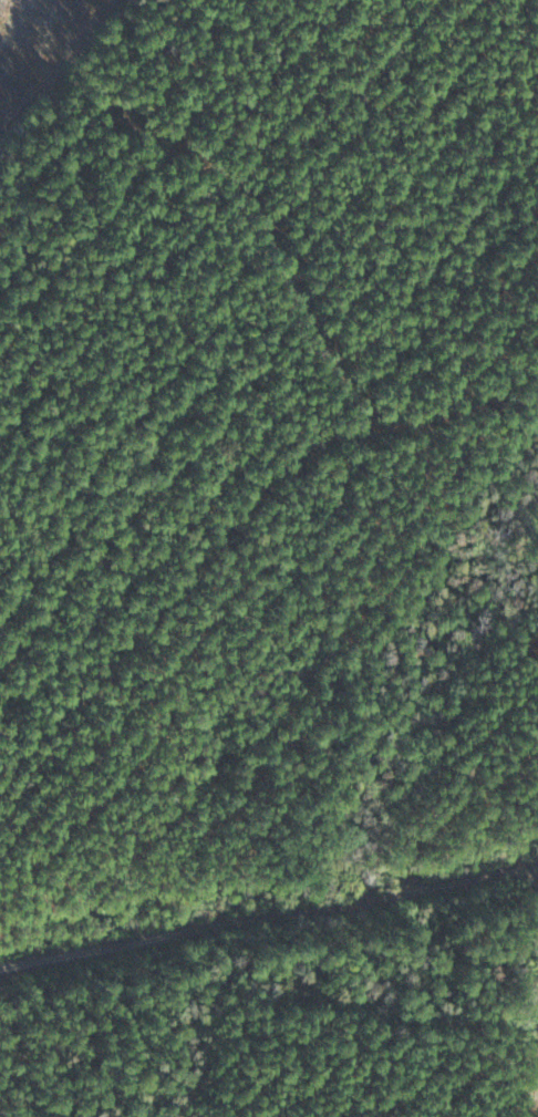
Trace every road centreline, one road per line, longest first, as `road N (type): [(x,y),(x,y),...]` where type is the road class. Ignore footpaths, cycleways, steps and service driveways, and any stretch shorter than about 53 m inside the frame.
road 1 (residential): [(532,875),(0,966)]
road 2 (residential): [(537,923),(524,798),(537,788)]

